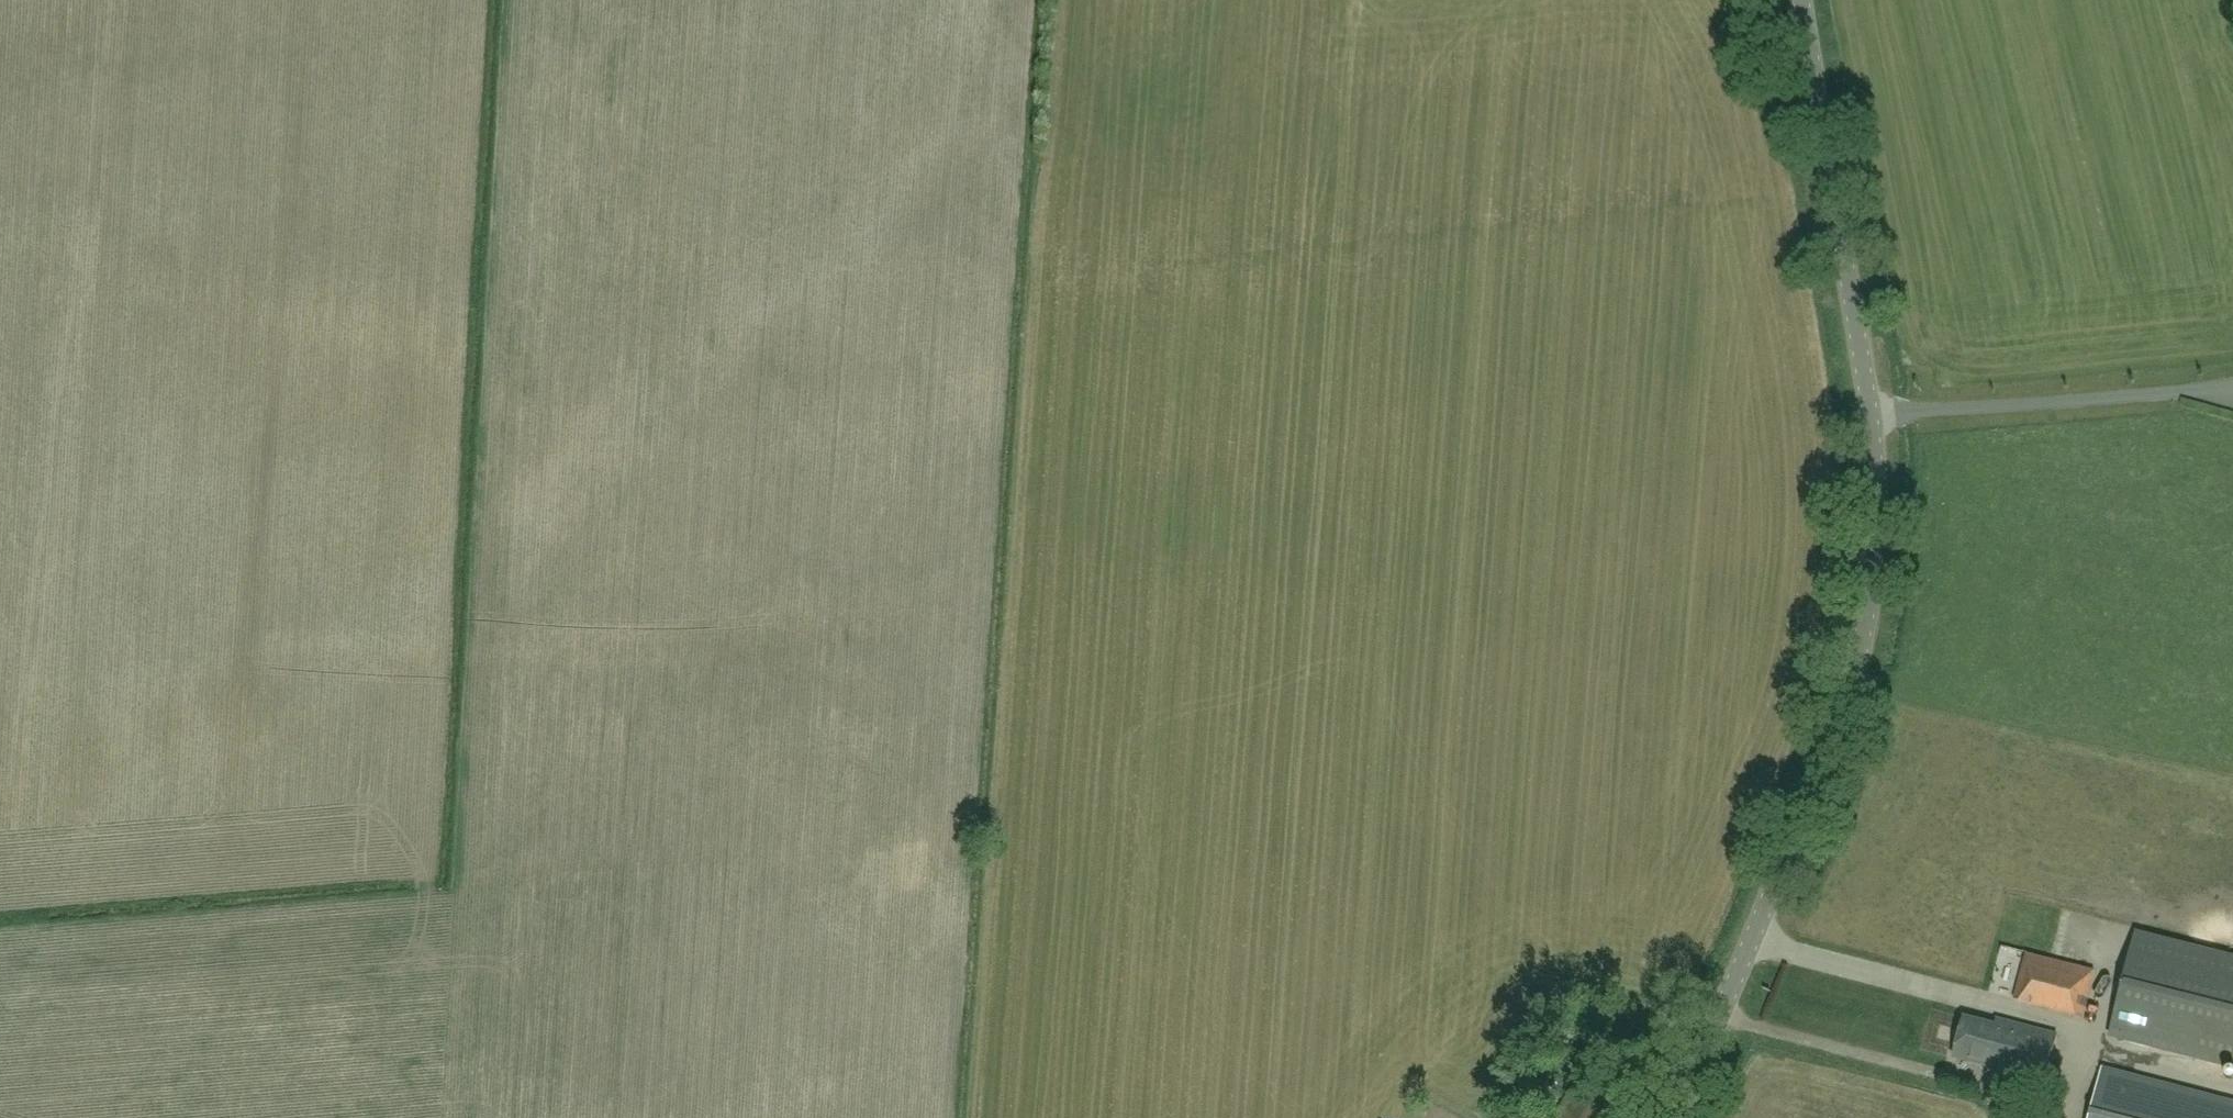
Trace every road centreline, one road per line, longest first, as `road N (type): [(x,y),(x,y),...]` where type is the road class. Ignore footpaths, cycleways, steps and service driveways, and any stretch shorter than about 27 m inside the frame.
road 1 (tertiary): [(1676,1117),(1860,683),(1878,545),(1870,394),(1808,0)]
road 2 (track): [(2232,1092),(2080,1052),(2053,1117)]

